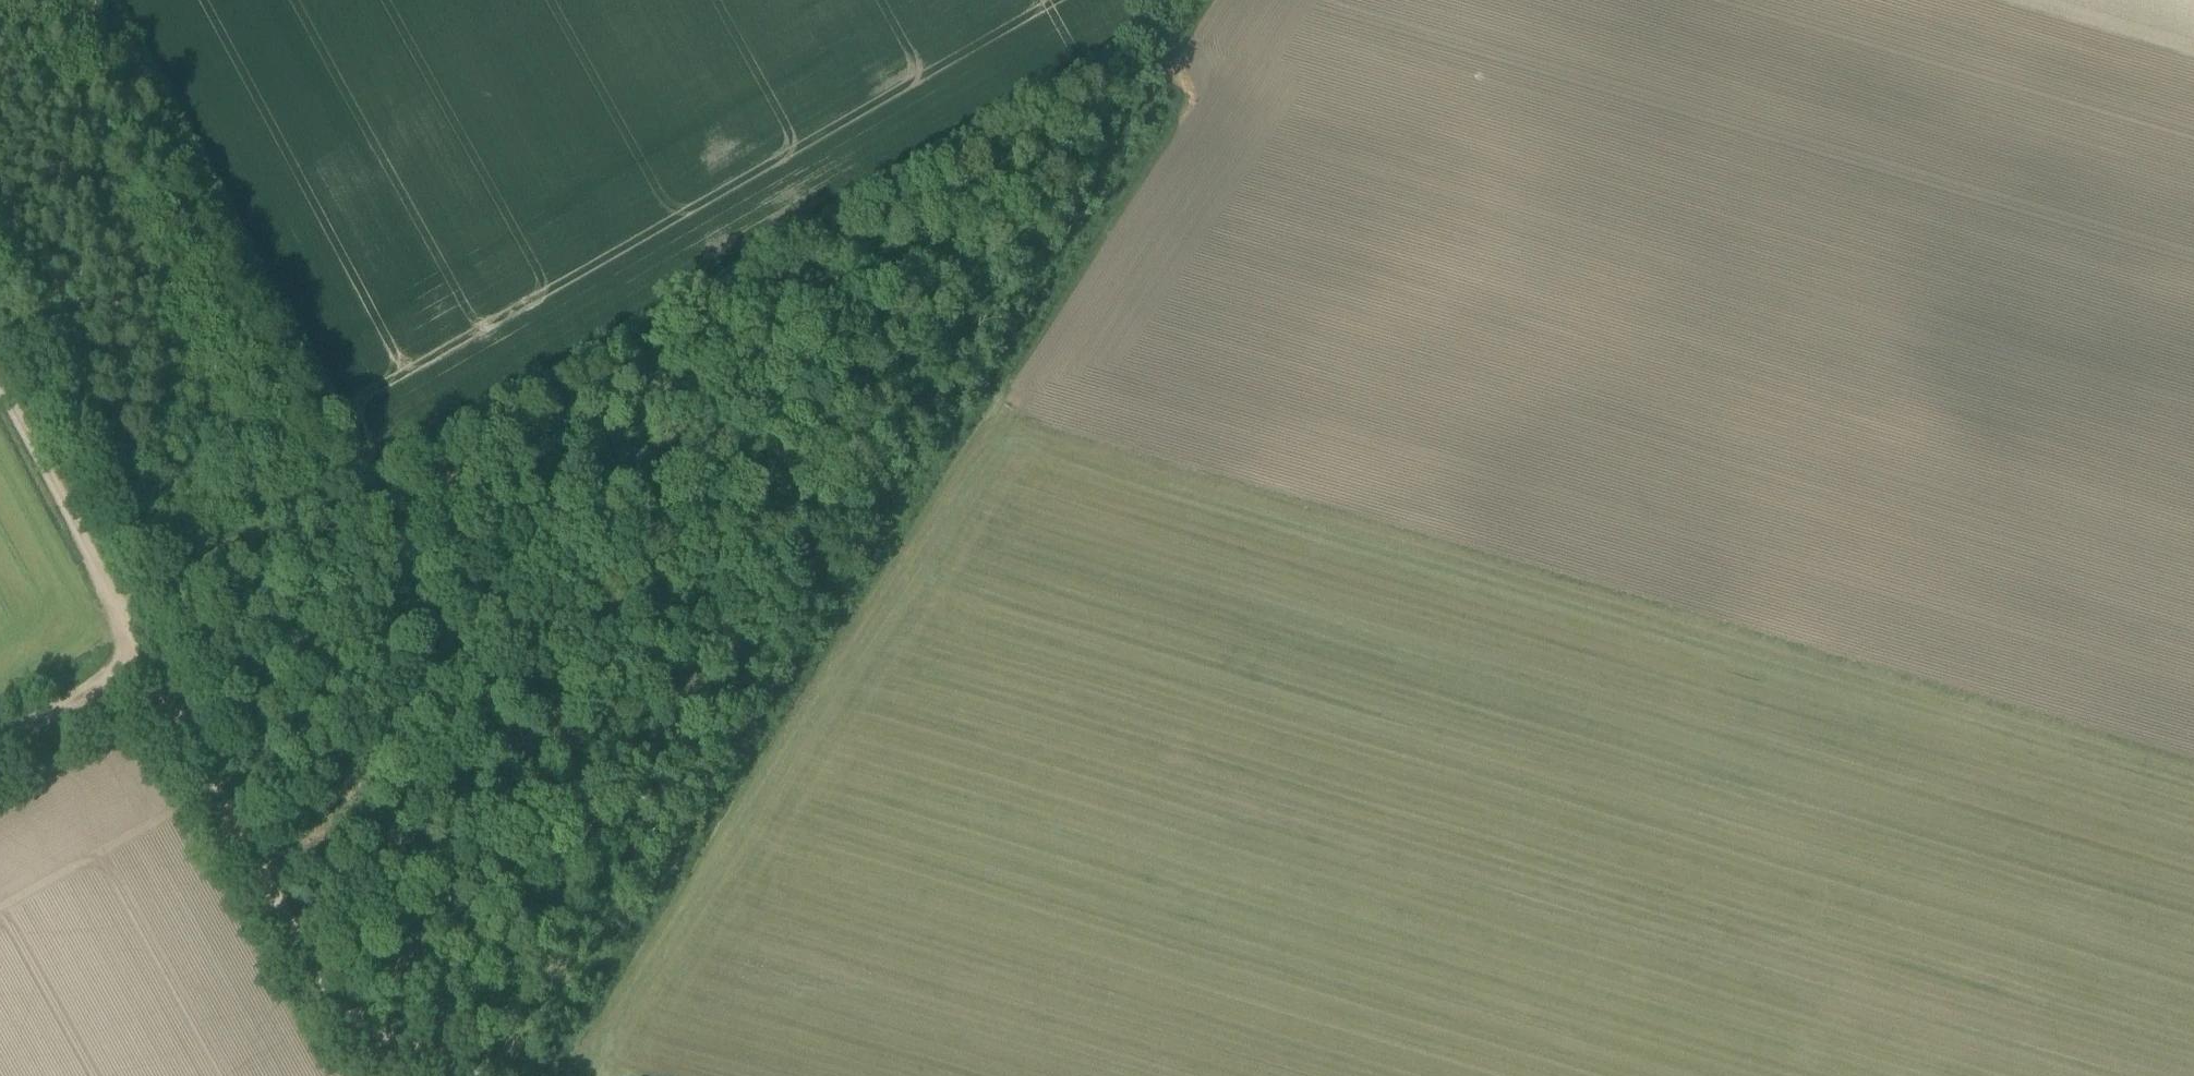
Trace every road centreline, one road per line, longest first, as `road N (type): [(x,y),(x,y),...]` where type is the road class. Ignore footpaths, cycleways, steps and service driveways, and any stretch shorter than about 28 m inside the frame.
road 1 (track): [(508,1075),(382,1040),(353,1013),(153,657)]
road 2 (track): [(0,385),(153,657)]
road 3 (track): [(153,657),(0,742)]

